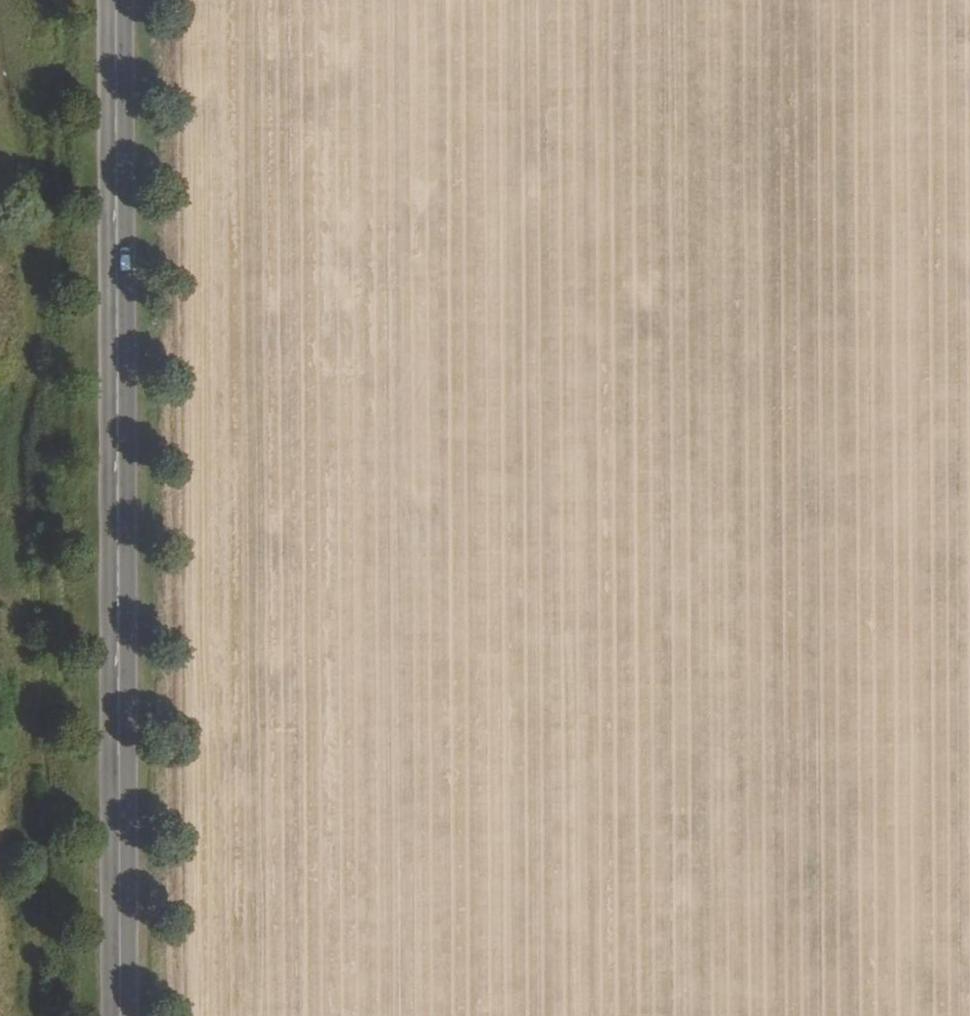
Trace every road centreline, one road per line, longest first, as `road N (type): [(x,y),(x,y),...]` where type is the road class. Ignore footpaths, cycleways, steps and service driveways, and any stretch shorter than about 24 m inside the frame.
road 1 (tertiary): [(119,1015),(116,0)]

